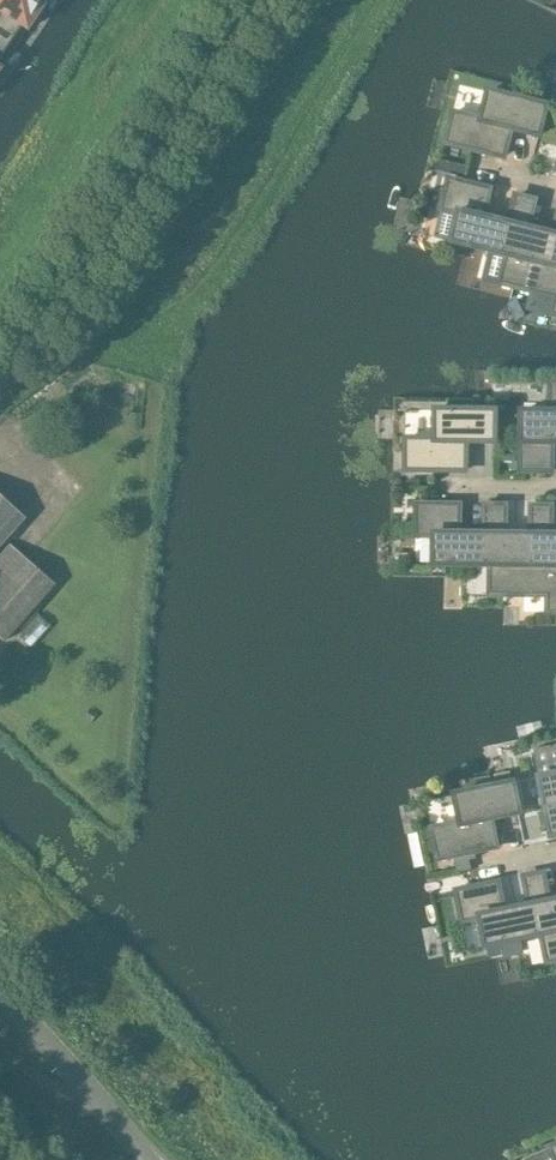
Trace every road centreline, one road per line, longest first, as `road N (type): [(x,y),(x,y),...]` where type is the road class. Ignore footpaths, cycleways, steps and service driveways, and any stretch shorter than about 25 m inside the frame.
road 1 (unclassified): [(0,366),(97,239),(246,0)]
road 2 (unclassified): [(151,1159),(0,992)]

